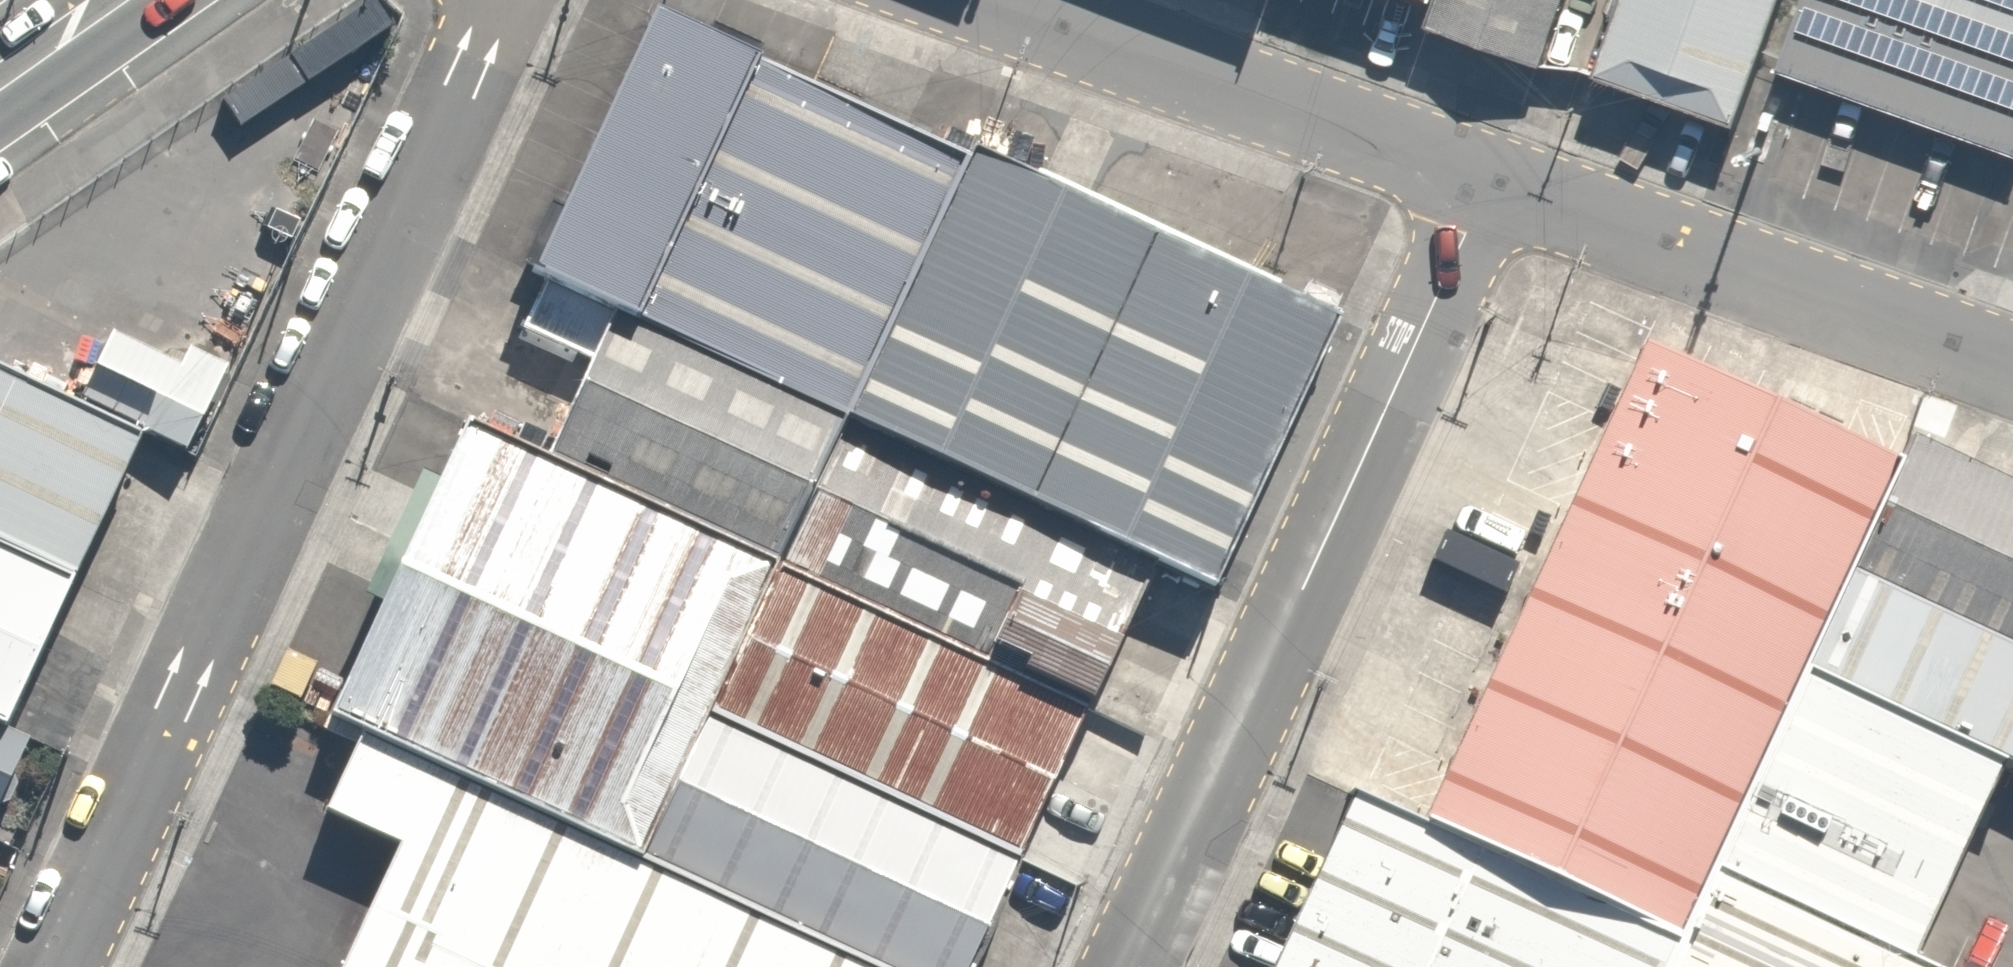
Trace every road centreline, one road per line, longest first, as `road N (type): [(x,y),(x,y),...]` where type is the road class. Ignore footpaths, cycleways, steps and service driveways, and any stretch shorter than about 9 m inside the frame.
road 1 (unclassified): [(54,966),(499,0)]
road 2 (unclassified): [(1120,966),(1481,185)]
road 3 (unclassified): [(1481,185),(2012,370)]
road 4 (unclassified): [(973,0),(1481,185)]
road 5 (secondary): [(110,0),(0,76)]

